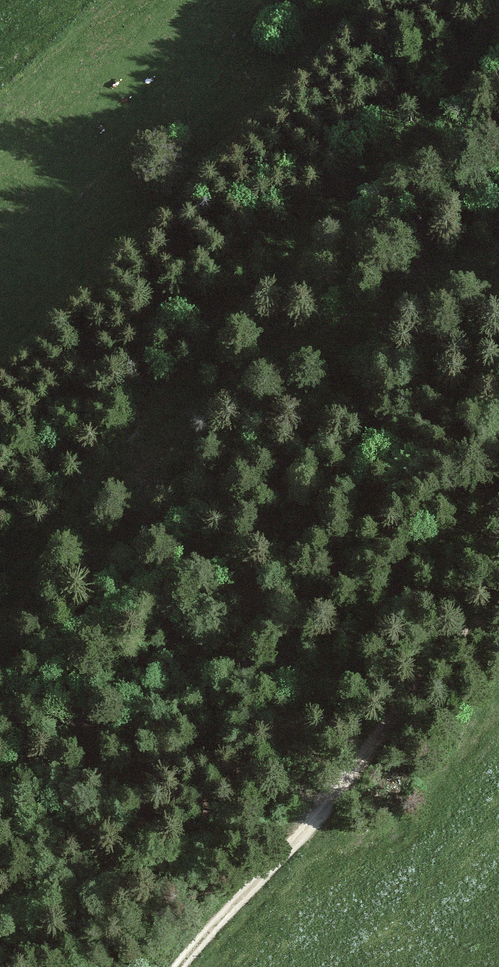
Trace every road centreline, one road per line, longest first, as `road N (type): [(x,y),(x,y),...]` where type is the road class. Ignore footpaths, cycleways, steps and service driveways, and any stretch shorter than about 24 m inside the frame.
road 1 (track): [(498,259),(316,340),(93,492),(0,617)]
road 2 (track): [(139,463),(177,382),(271,271),(417,131),(498,27)]
road 3 (track): [(180,966),(393,710),(498,609)]

